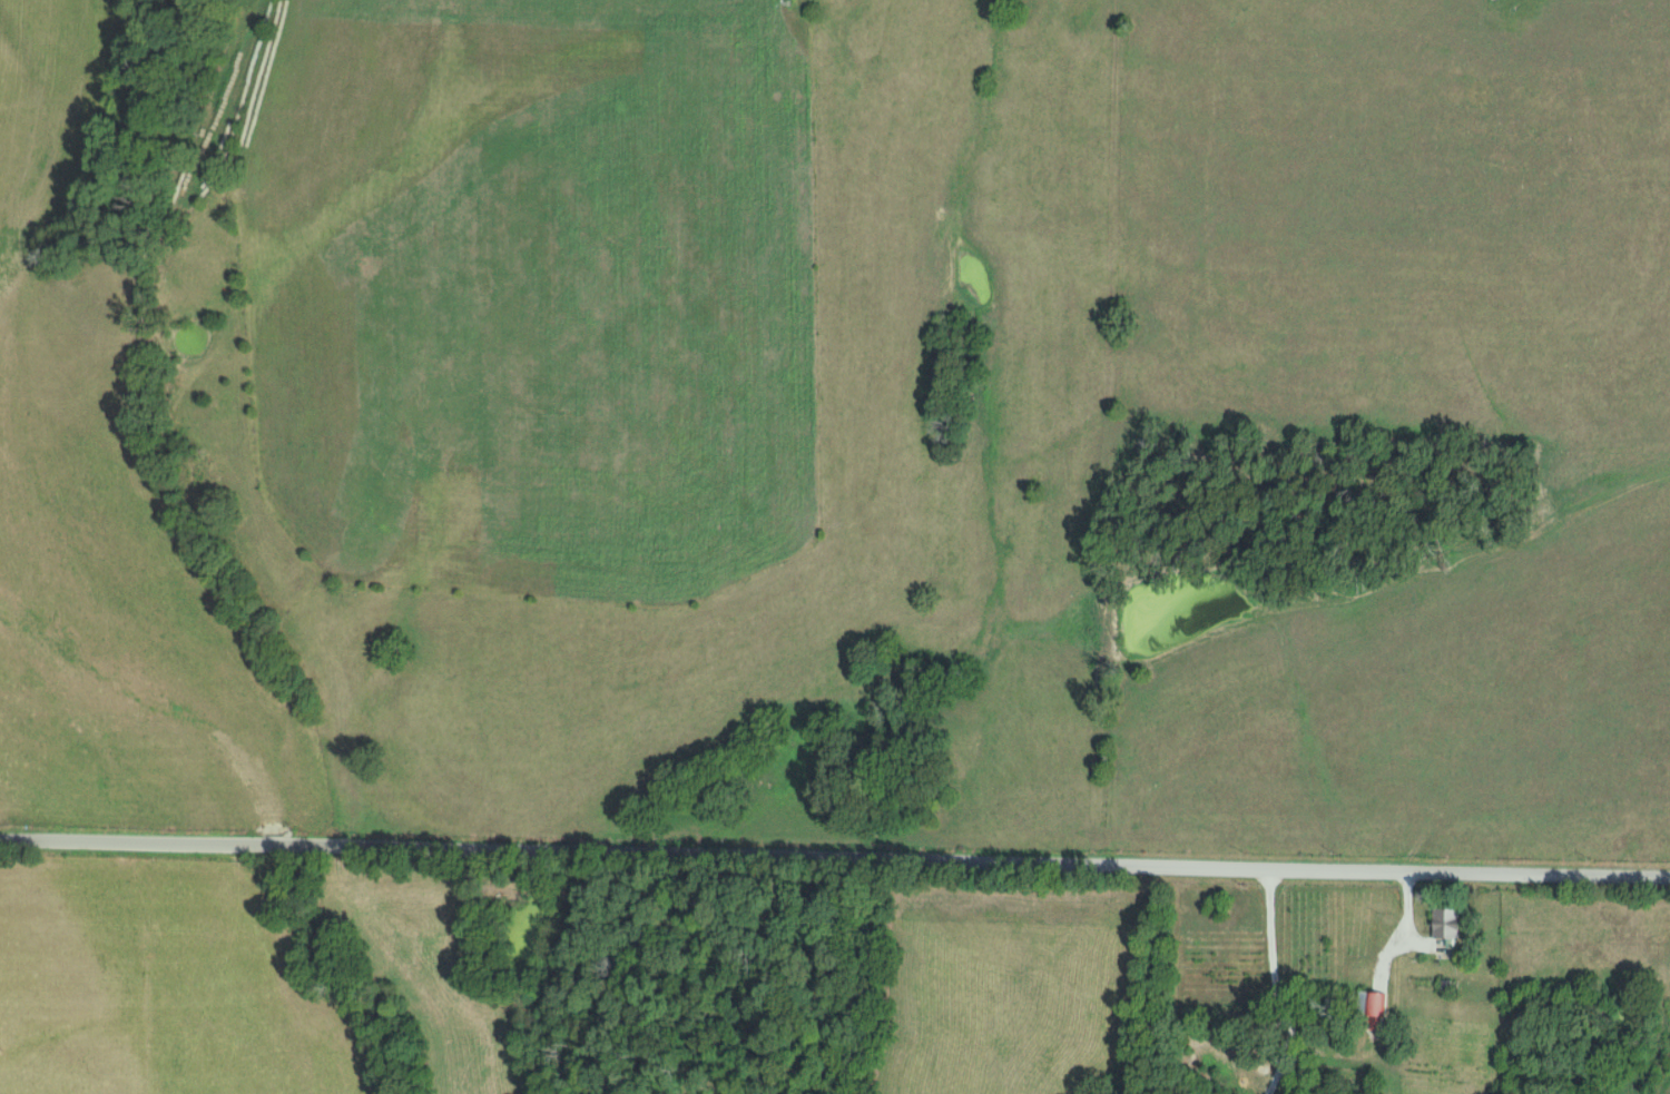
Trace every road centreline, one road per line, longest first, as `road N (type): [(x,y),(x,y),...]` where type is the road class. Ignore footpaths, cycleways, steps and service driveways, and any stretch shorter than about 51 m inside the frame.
road 1 (residential): [(1669,873),(0,838)]

